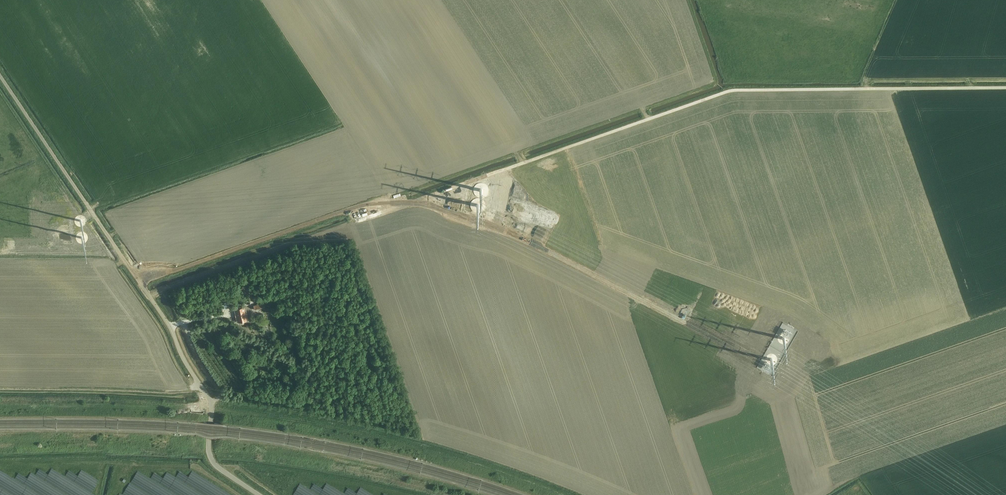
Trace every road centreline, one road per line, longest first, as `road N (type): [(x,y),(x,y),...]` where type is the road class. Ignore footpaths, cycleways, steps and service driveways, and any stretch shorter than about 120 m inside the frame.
road 1 (track): [(141,284),(345,212),(359,220),(737,91),(1005,88)]
road 2 (unclassified): [(259,494),(210,457),(211,404),(173,333),(0,74)]

